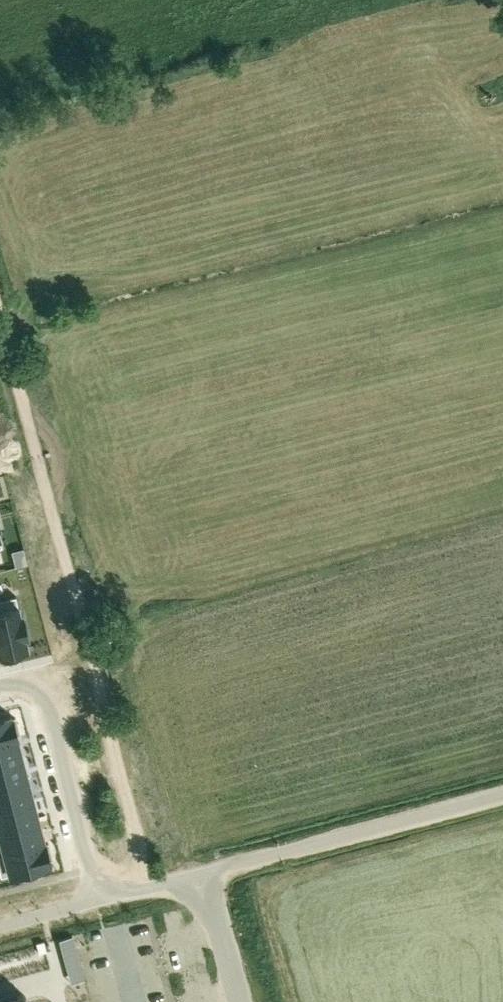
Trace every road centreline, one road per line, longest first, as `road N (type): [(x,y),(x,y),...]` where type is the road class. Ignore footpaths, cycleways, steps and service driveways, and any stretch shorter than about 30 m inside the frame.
road 1 (track): [(0,335),(153,886)]
road 2 (unclassified): [(197,875),(502,794)]
road 3 (residential): [(0,683),(34,678),(97,901)]
road 4 (unclassified): [(197,875),(234,1001)]

